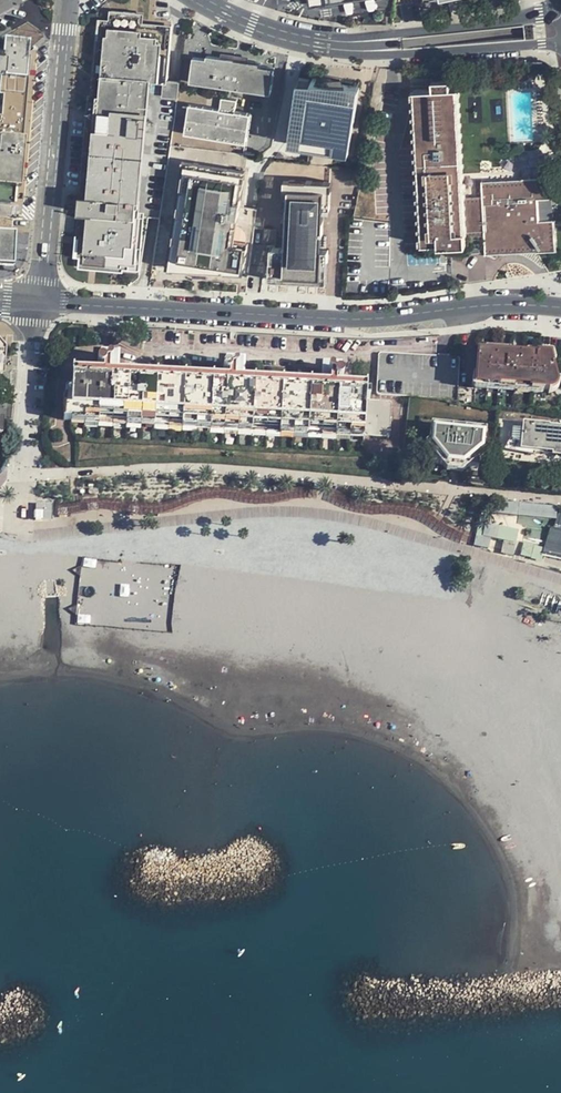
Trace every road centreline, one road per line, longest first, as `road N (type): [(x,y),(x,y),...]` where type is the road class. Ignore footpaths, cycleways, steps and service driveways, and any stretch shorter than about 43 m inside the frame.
road 1 (tertiary): [(39,302),(356,319),(560,307)]
road 2 (residential): [(66,0),(39,302)]
road 3 (unclassified): [(560,3),(548,14),(452,29),(285,36)]
road 4 (tertiary): [(560,45),(356,56),(285,36)]
road 5 (residential): [(27,444),(39,302)]

